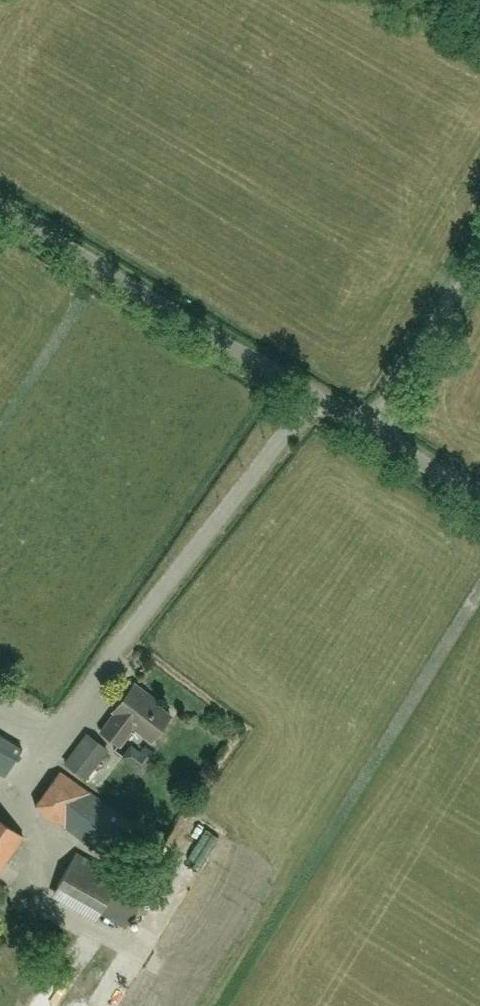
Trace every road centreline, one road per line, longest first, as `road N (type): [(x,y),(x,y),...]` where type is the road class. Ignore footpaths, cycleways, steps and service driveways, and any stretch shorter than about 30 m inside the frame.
road 1 (unclassified): [(371,432),(0,206)]
road 2 (unclassified): [(371,432),(479,246)]
road 3 (unclassified): [(479,498),(371,432)]

